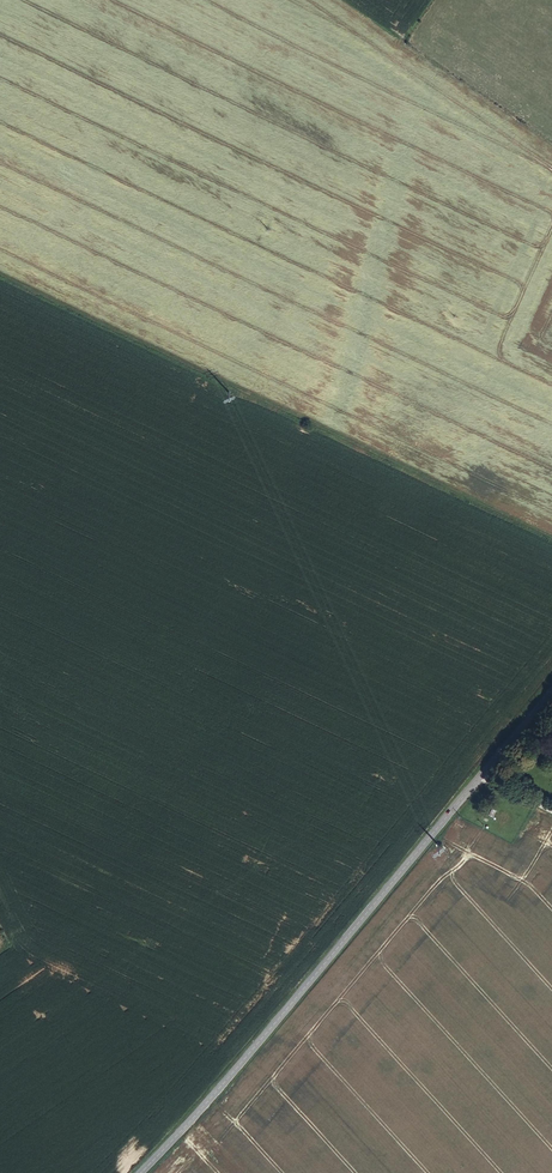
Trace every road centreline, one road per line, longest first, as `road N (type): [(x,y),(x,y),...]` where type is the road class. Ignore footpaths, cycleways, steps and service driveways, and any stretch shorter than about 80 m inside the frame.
road 1 (tertiary): [(136,1172),(551,687)]
road 2 (track): [(551,540),(0,279)]

